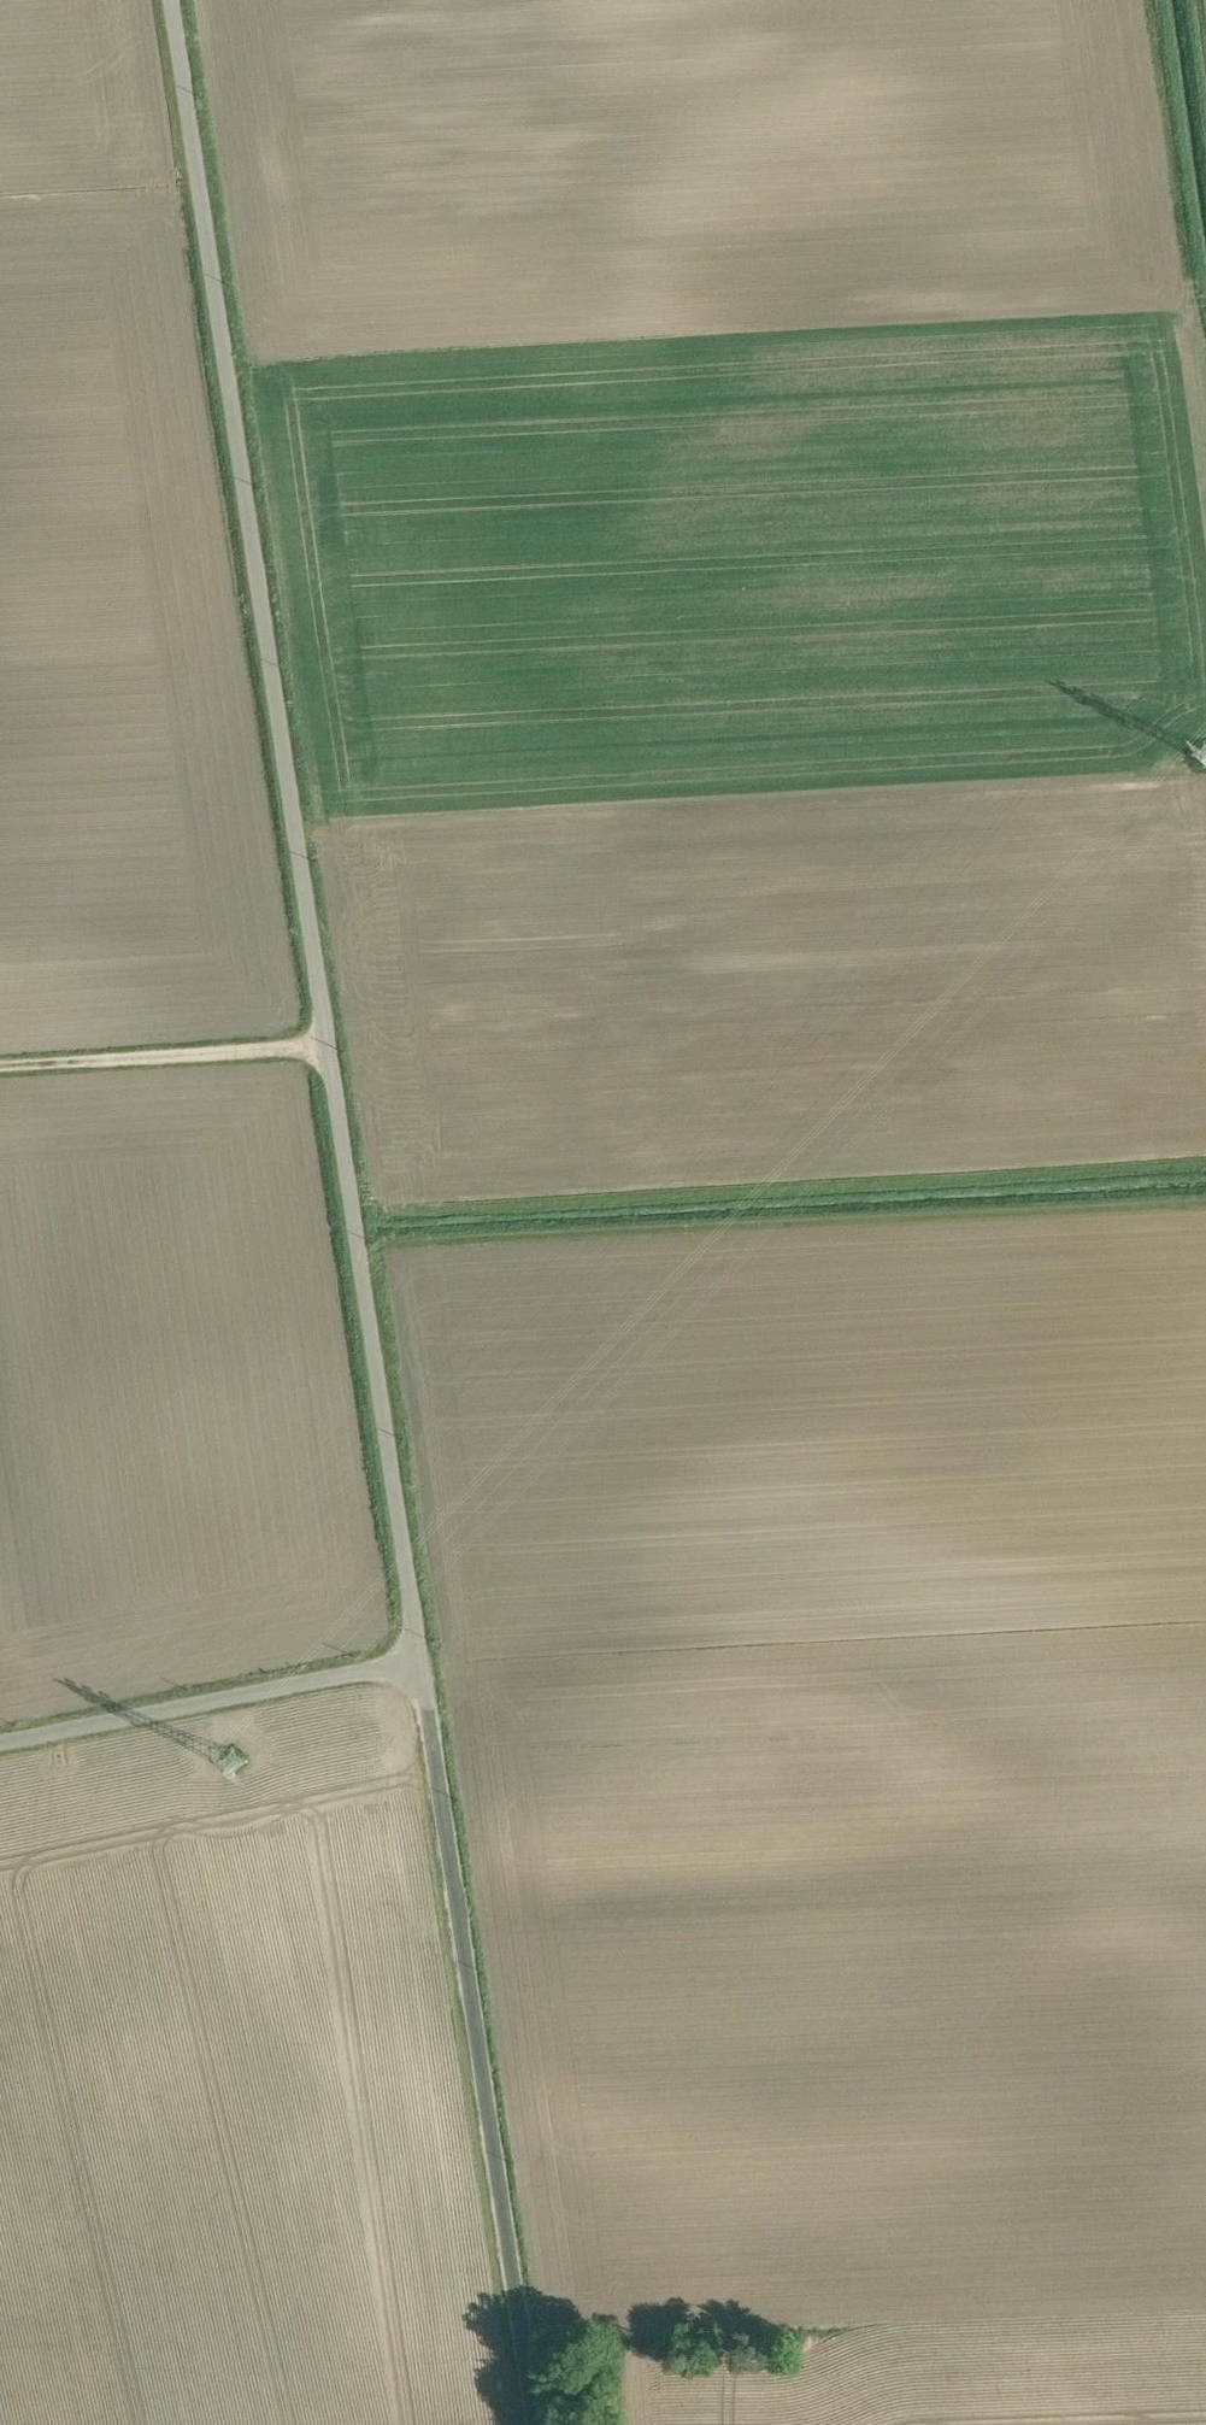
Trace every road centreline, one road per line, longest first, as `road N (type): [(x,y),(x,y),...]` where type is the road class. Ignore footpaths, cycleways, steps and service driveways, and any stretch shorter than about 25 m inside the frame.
road 1 (unclassified): [(171,0),(417,1664)]
road 2 (unclassified): [(417,1664),(536,2424)]
road 3 (unclassified): [(417,1664),(0,1746)]

